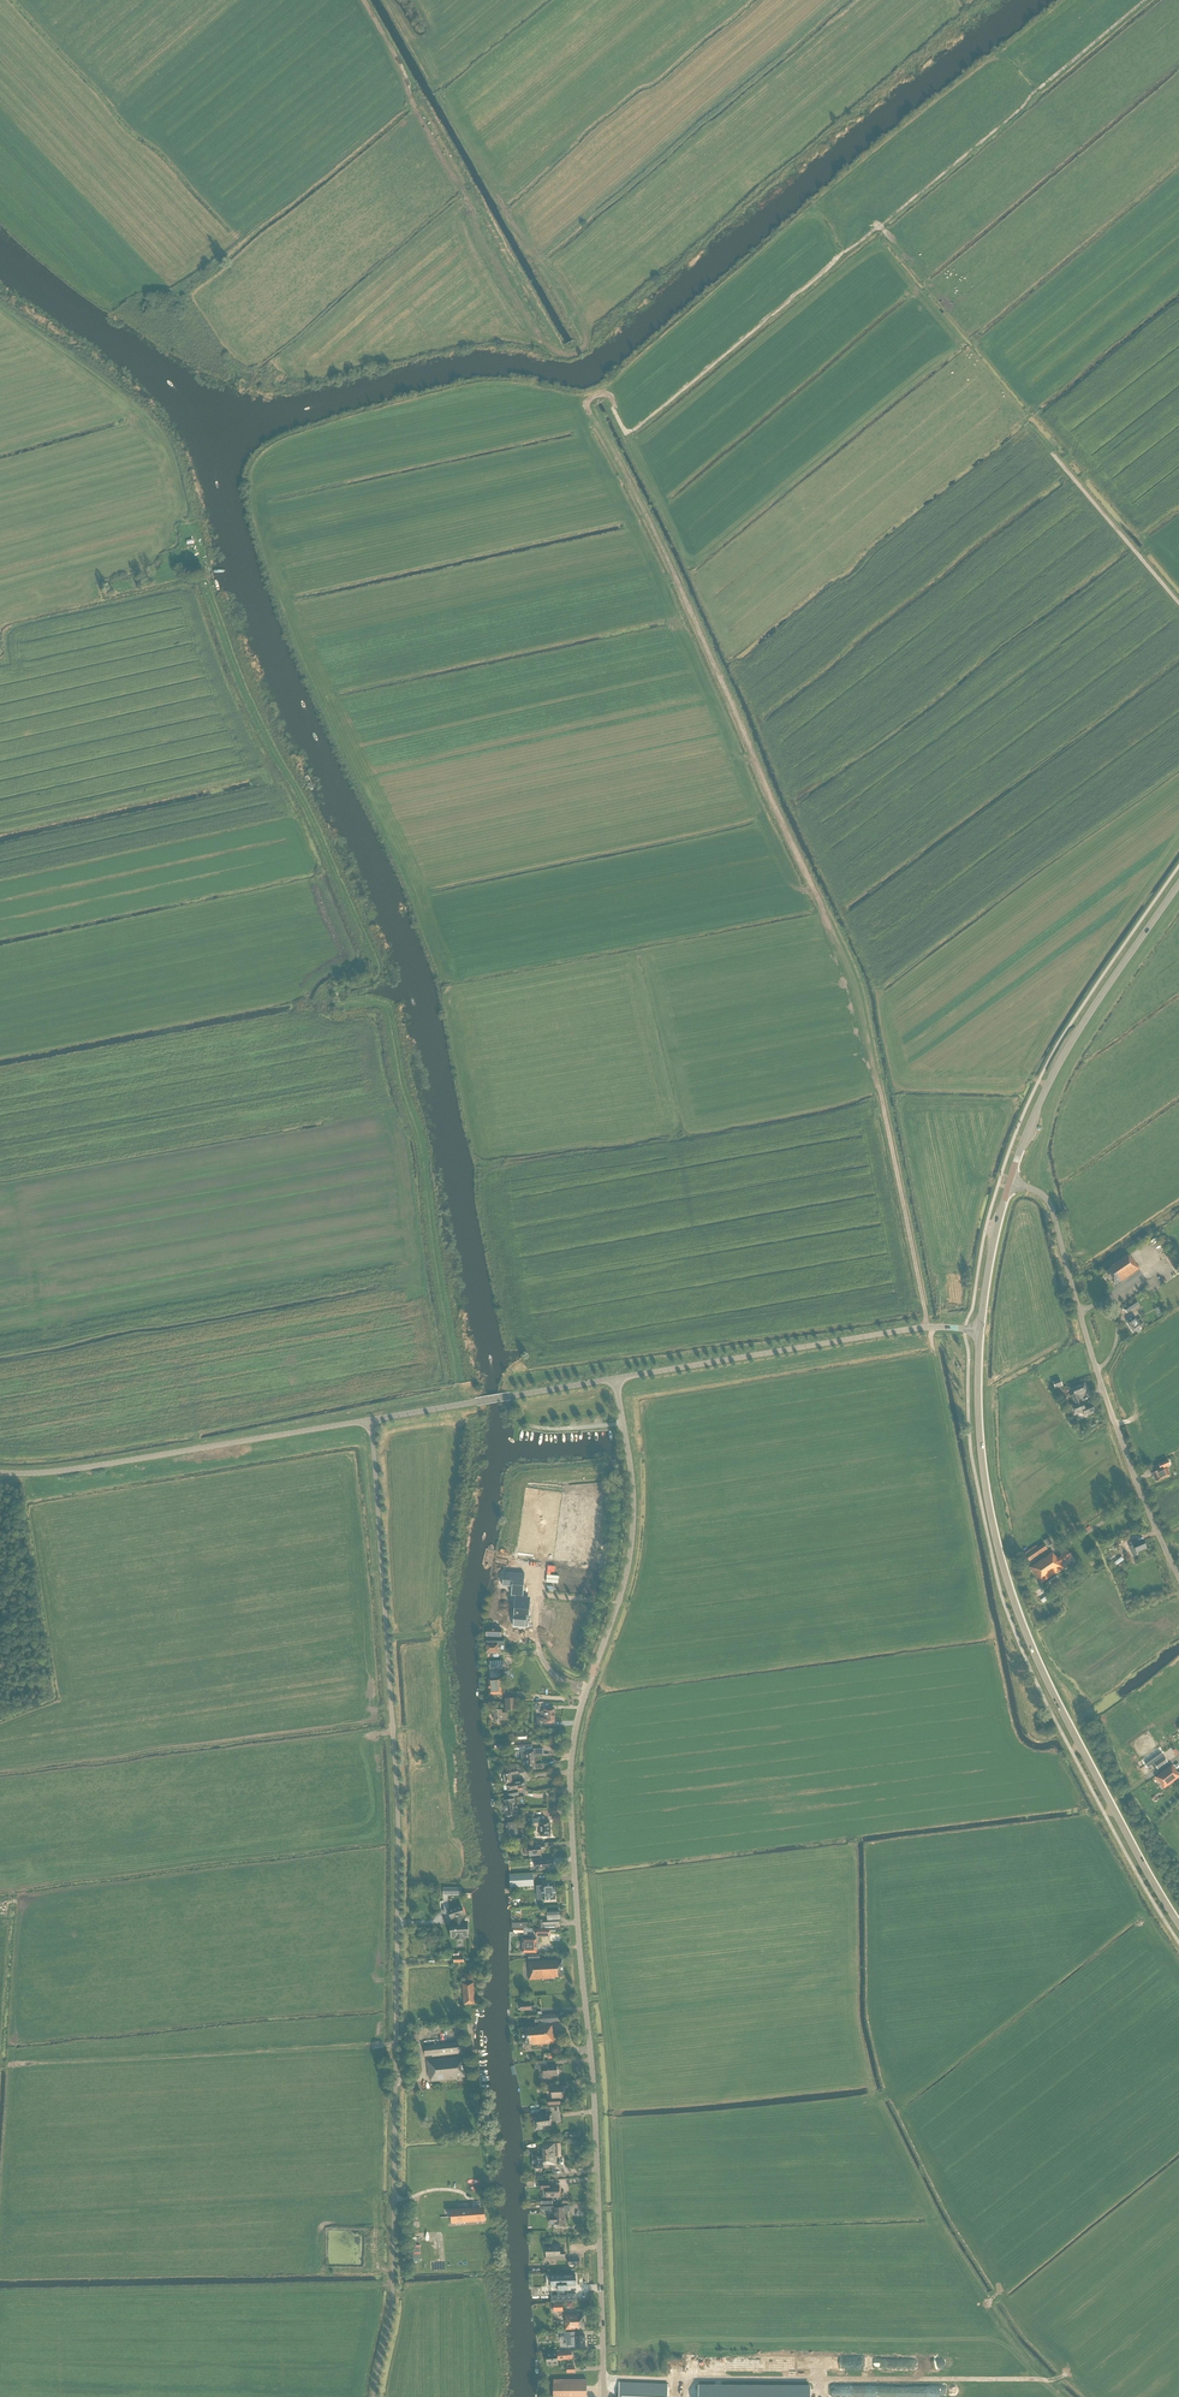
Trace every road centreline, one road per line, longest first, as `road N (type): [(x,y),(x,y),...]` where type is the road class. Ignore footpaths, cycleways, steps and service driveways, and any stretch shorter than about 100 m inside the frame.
road 1 (unclassified): [(373,2396),(392,2292),(398,1859),(371,1419)]
road 2 (tertiary): [(603,2396),(595,2102),(571,1792),(587,1689)]
road 3 (secondary): [(1178,1925),(1052,1691),(1009,1587),(982,1458),(981,1331)]
road 4 (unclassified): [(1178,1577),(1116,1425),(1051,1206),(1010,1182)]
road 5 (tertiary): [(0,1475),(98,1467),(371,1419)]
road 6 (tertiary): [(617,1379),(905,1330),(981,1331)]
road 7 (secondary): [(1010,1182),(1068,1047),(1178,884)]
road 8 (tertiary): [(587,1689),(631,1550),(633,1493),(617,1379)]
road 9 (tertiary): [(371,1419),(617,1379)]
road 10 (secondary): [(981,1331),(1010,1182)]

